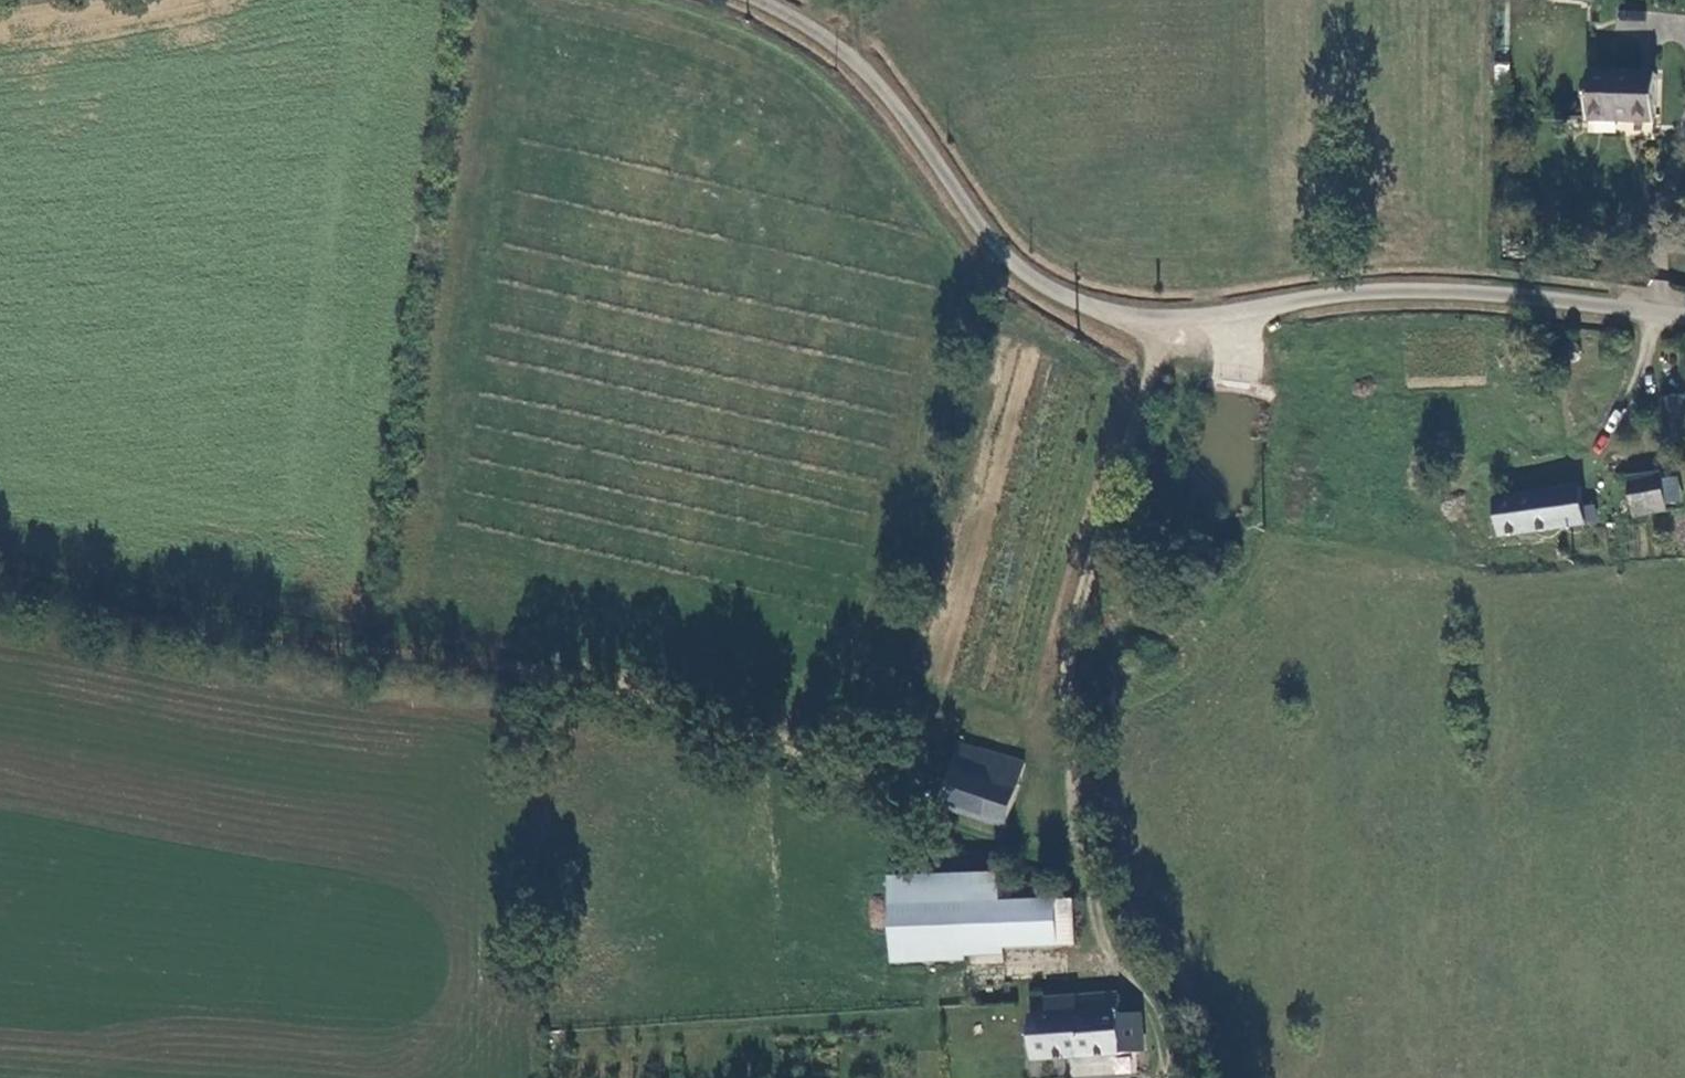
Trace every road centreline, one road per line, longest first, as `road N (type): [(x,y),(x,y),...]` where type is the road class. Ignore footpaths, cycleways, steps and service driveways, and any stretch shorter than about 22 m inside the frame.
road 1 (track): [(0,583),(104,604),(175,633),(360,662),(509,668),(601,688),(841,774),(962,834),(1091,865)]
road 2 (unclassified): [(738,0),(863,57),(1007,251),(1100,314),(1158,328),(1363,285),(1684,309)]
road 3 (track): [(1158,328),(1072,643),(1067,745),(1091,865)]
road 4 (track): [(1091,865),(1165,978),(1209,1077)]

